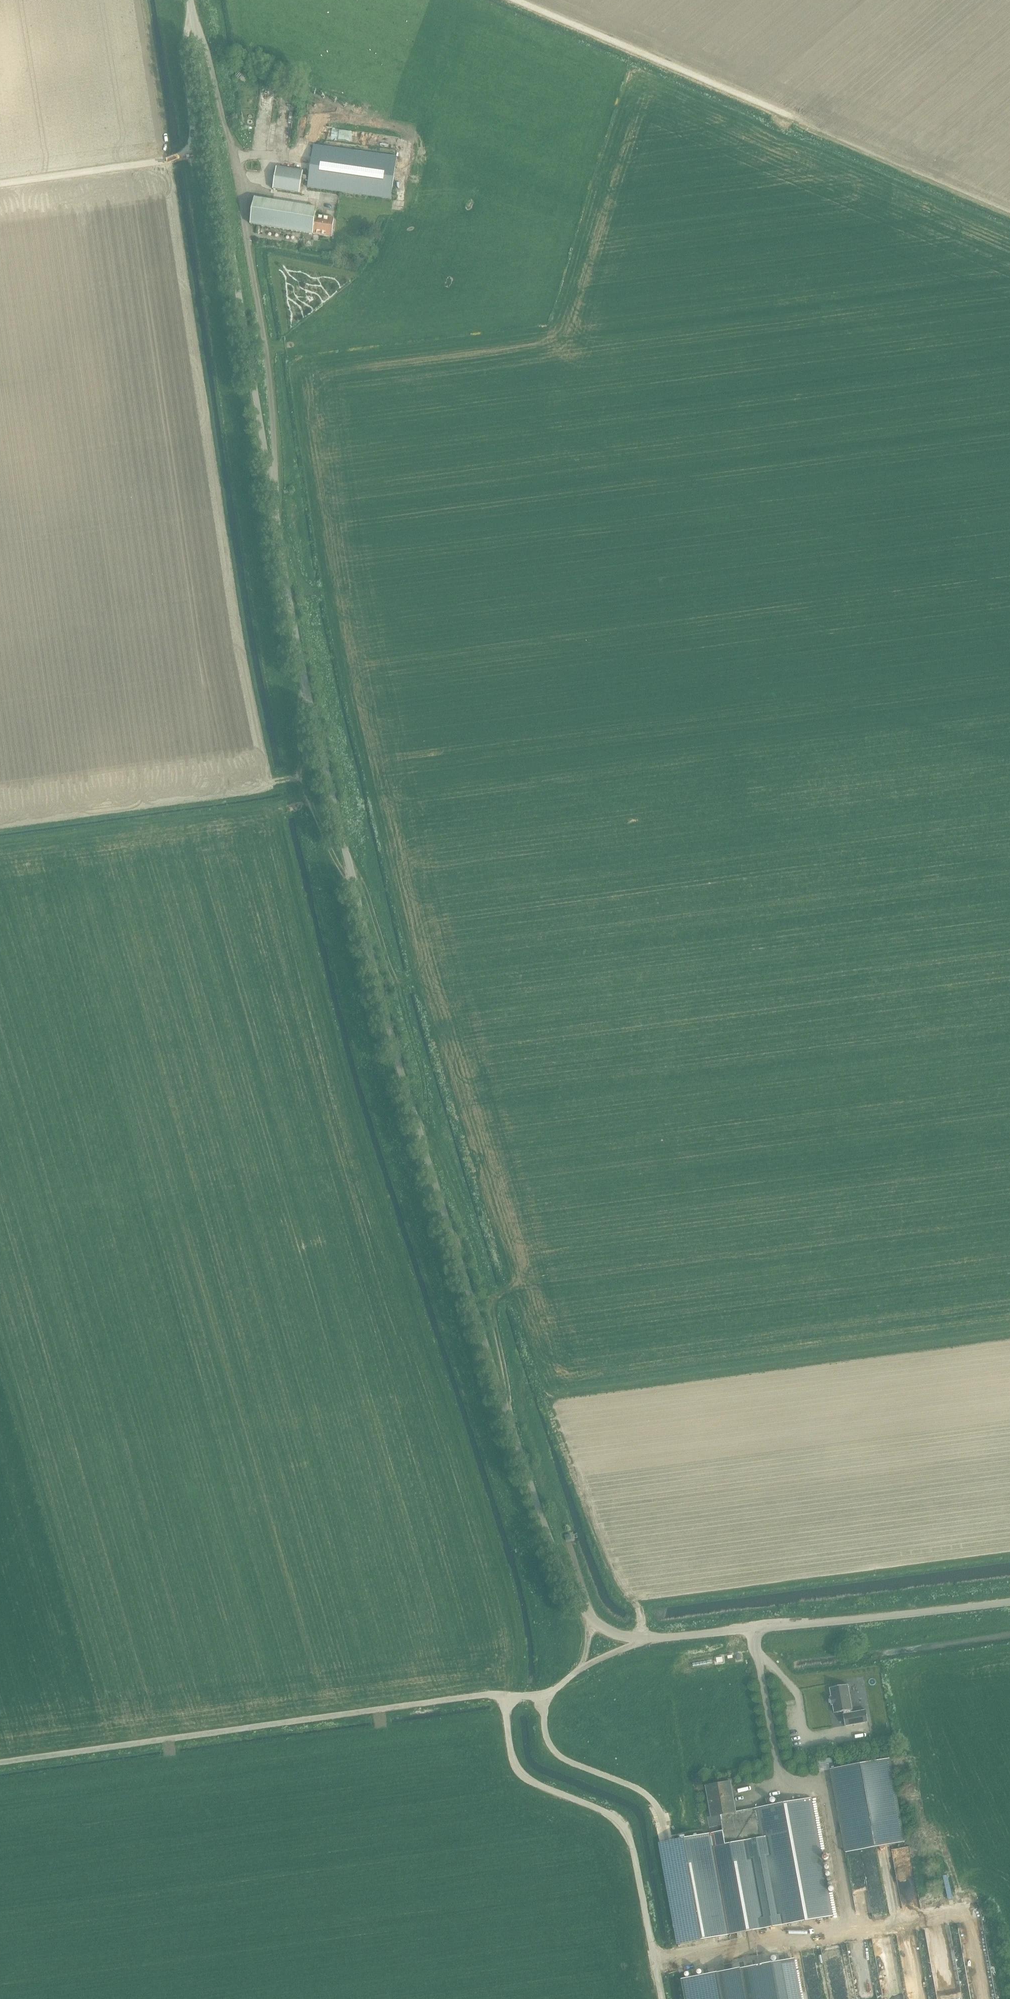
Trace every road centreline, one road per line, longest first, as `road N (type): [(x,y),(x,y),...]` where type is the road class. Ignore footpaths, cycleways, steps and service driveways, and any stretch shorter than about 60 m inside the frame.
road 1 (unclassified): [(1009,1602),(645,1639),(596,1623),(568,1582),(406,1092),(305,682),(190,0)]
road 2 (track): [(0,1762),(486,1694),(545,1695)]
road 3 (track): [(662,1998),(630,1838),(606,1812),(521,1775),(512,1754),(507,1694)]
road 4 (track): [(406,1092),(468,1229),(495,1324),(510,1420)]
road 5 (track): [(0,184),(182,156),(193,130),(186,41),(192,12)]
road 6 (track): [(793,117),(515,0)]
road 7 (track): [(575,1673),(545,1695),(548,1742),(569,1762),(647,1795),(667,1837)]
road 8 (track): [(282,808),(309,801),(355,890)]
road 9 (track): [(309,801),(300,748),(305,682)]

